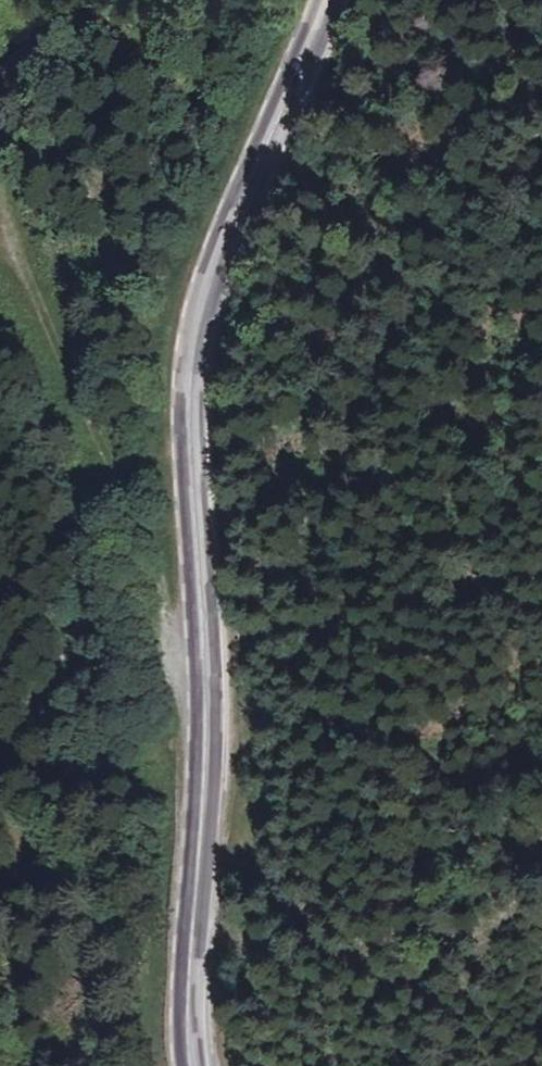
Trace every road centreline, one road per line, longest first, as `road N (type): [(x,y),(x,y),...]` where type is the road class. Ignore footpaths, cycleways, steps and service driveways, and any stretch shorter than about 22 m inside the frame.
road 1 (secondary): [(193,1065),(188,1019),(205,721),(188,438),(197,326),(325,0)]
road 2 (track): [(0,188),(165,630),(204,663)]

